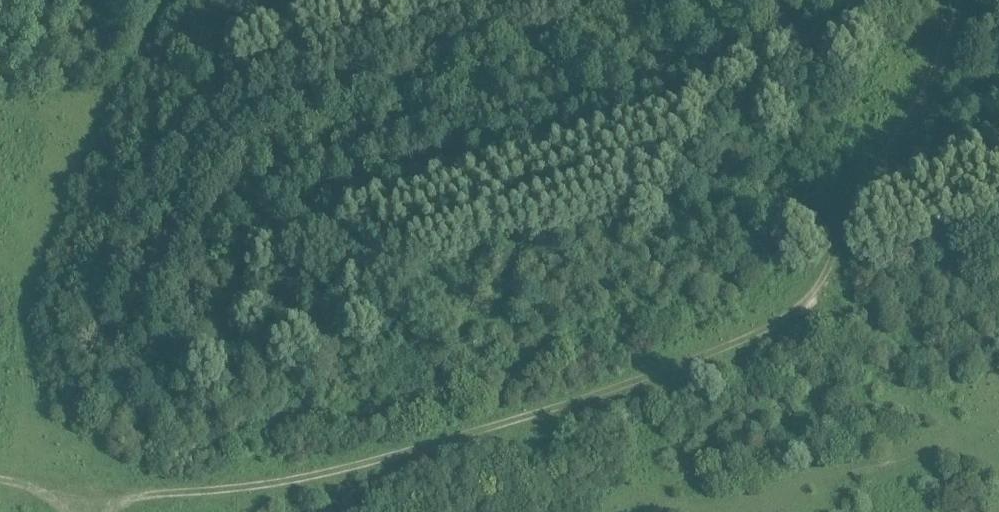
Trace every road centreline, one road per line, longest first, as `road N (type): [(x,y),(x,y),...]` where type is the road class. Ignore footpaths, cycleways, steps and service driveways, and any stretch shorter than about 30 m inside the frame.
road 1 (track): [(0,479),(109,493),(277,484),(544,411),(755,338),(824,285),(849,202),(920,116),(954,0)]

